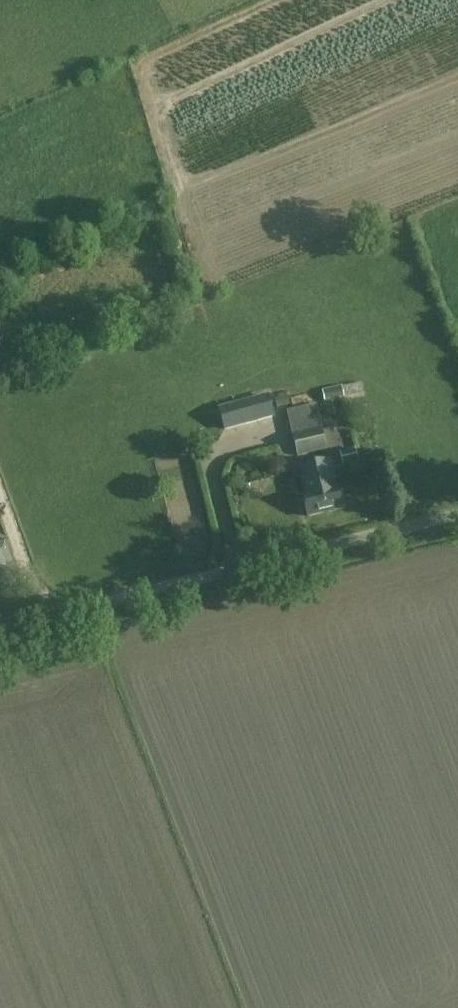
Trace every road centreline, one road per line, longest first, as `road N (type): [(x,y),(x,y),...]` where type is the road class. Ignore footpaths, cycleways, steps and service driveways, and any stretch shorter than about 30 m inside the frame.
road 1 (residential): [(92,604),(457,513)]
road 2 (residential): [(92,604),(43,601),(0,493)]

